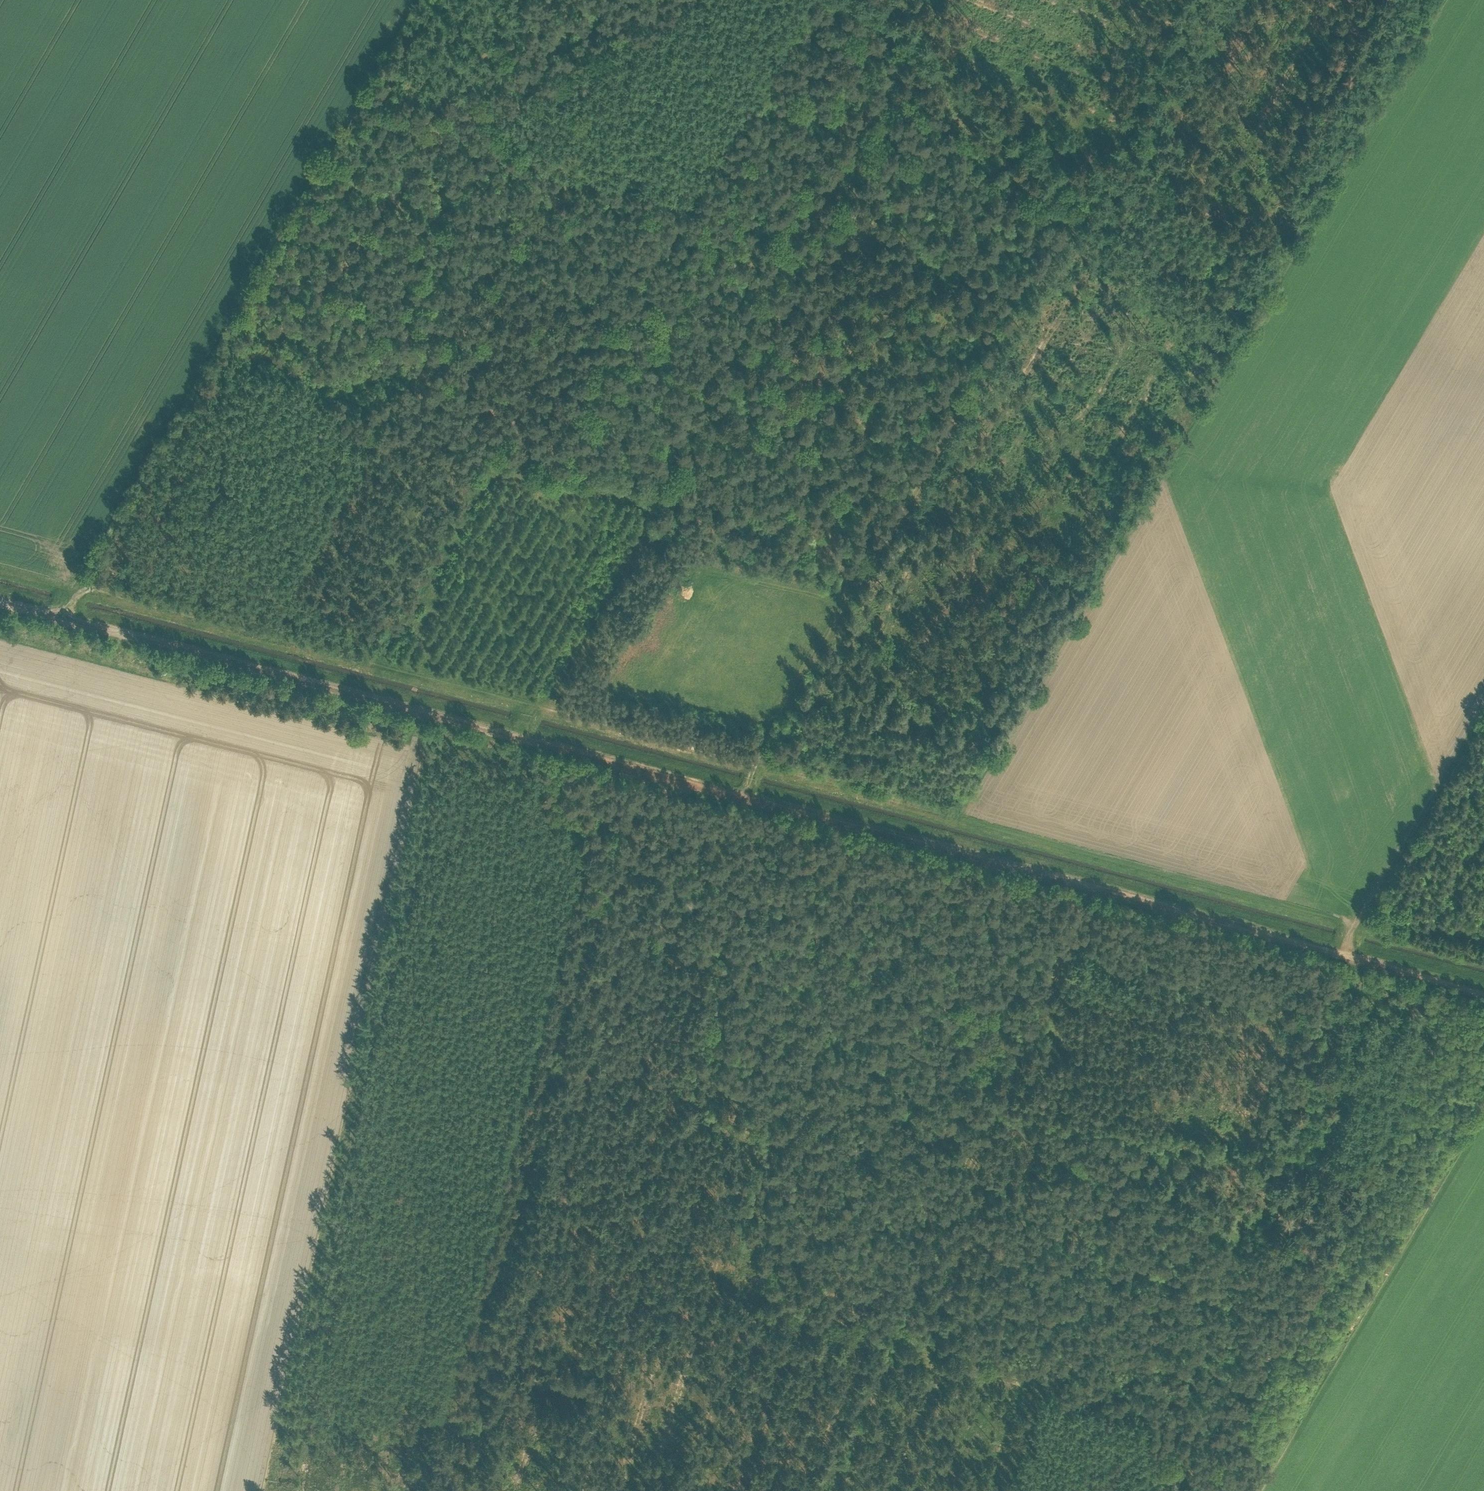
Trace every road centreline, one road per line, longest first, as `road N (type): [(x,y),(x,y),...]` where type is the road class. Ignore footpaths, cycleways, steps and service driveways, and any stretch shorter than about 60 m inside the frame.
road 1 (track): [(1483,989),(0,599)]
road 2 (track): [(1342,952),(1483,706)]

